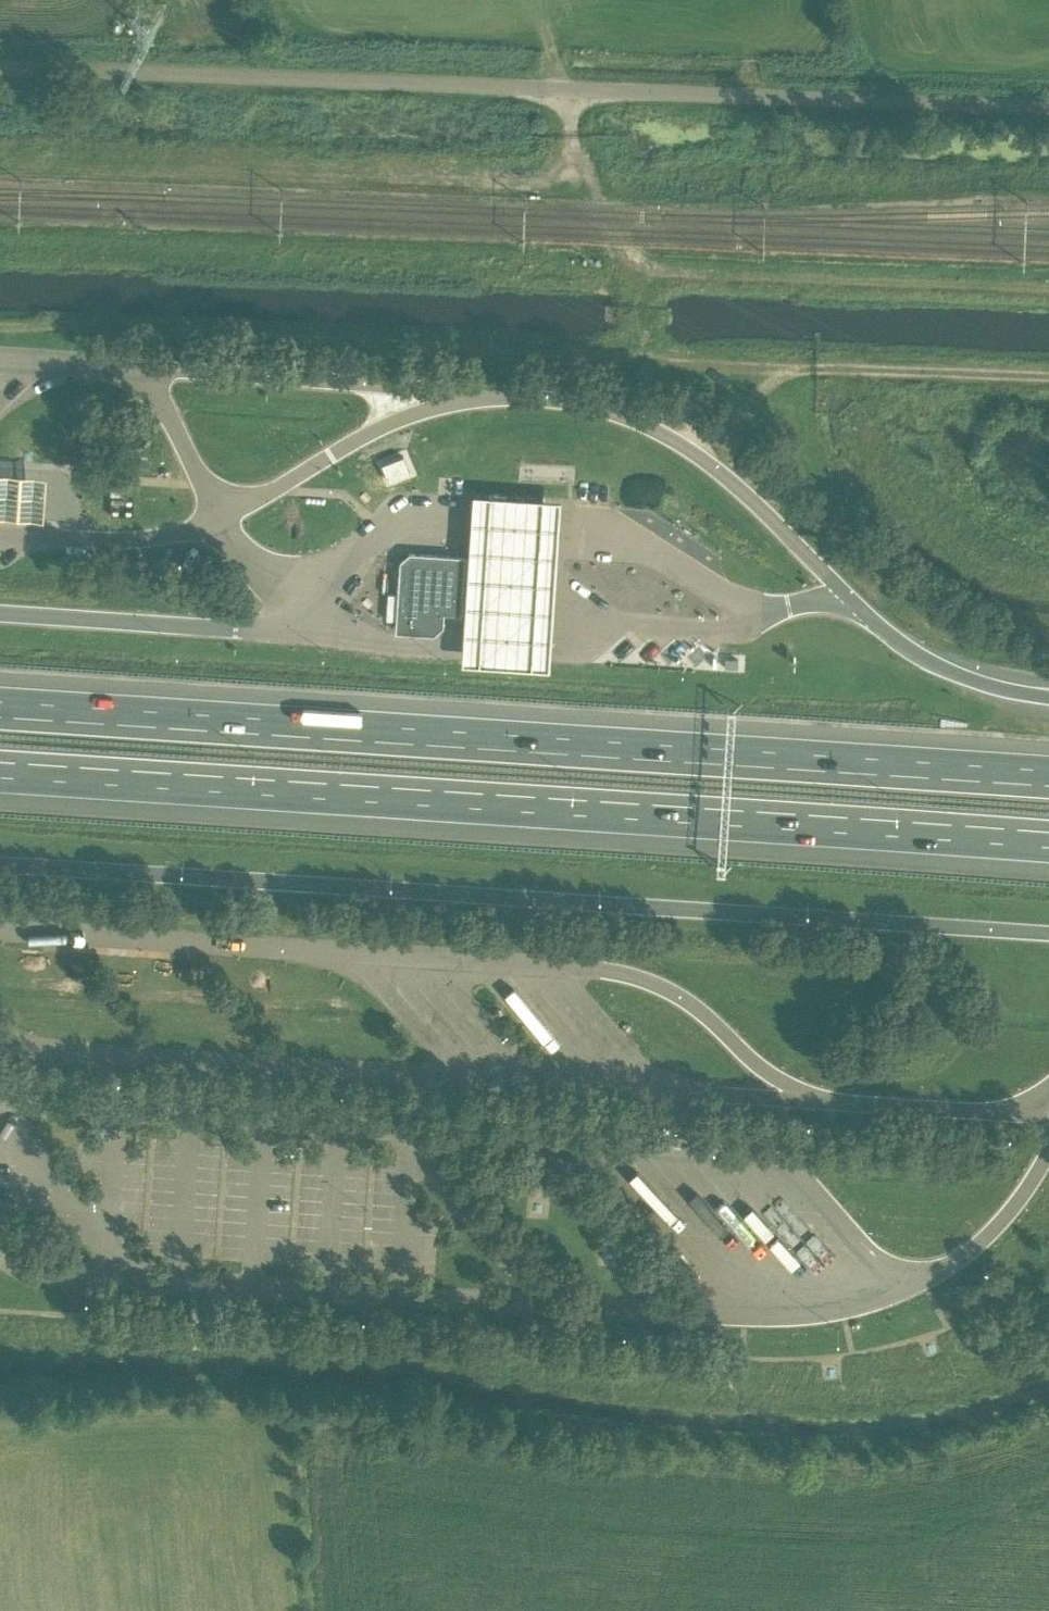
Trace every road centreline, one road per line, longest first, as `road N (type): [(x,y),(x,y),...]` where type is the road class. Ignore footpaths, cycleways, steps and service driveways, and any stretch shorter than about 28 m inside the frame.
road 1 (motorway): [(0,769),(1048,841)]
road 2 (motorway): [(1048,778),(0,708)]
road 3 (unclassified): [(1048,108),(0,64)]
road 4 (track): [(707,458),(777,368),(267,333),(0,324)]
road 5 (track): [(674,272),(610,278),(0,251)]
road 6 (track): [(624,251),(674,272),(1048,288)]
road 7 (track): [(1048,378),(777,368)]

